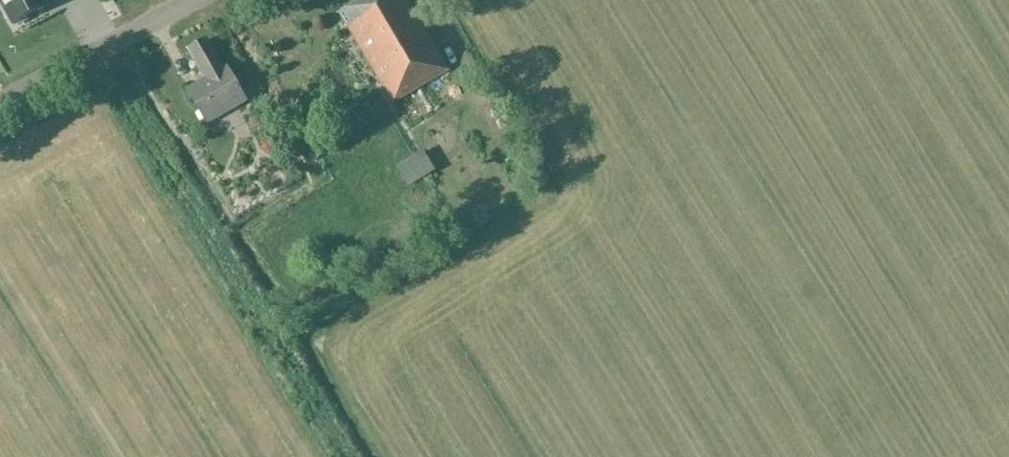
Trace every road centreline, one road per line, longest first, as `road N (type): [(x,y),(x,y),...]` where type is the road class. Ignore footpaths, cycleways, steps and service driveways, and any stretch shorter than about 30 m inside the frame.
road 1 (tertiary): [(204,0),(0,108)]

